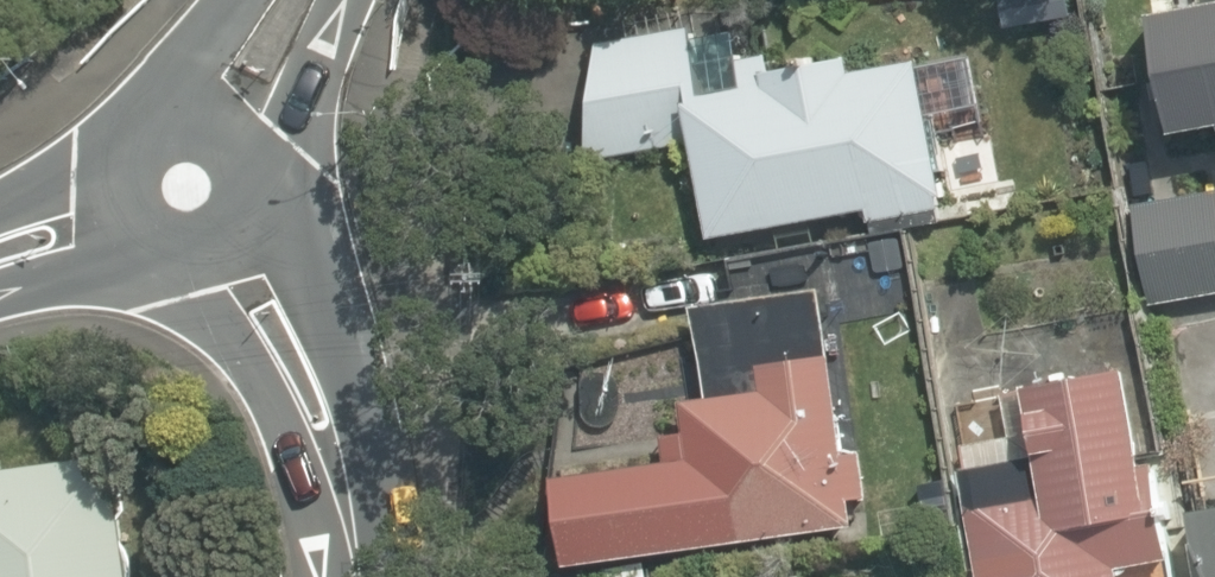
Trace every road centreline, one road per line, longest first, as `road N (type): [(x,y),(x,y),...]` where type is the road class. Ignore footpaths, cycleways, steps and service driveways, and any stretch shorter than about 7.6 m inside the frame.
road 1 (tertiary): [(233,247),(327,403),(355,576)]
road 2 (secondary): [(118,210),(115,185),(133,139),(175,115),(224,122)]
road 3 (secondary): [(224,122),(261,168),(263,197),(253,225),(233,247)]
road 4 (secondary): [(224,122),(303,0)]
road 5 (secondary): [(233,247),(180,261),(153,252),(118,210)]
road 6 (secondary): [(118,210),(0,251)]

